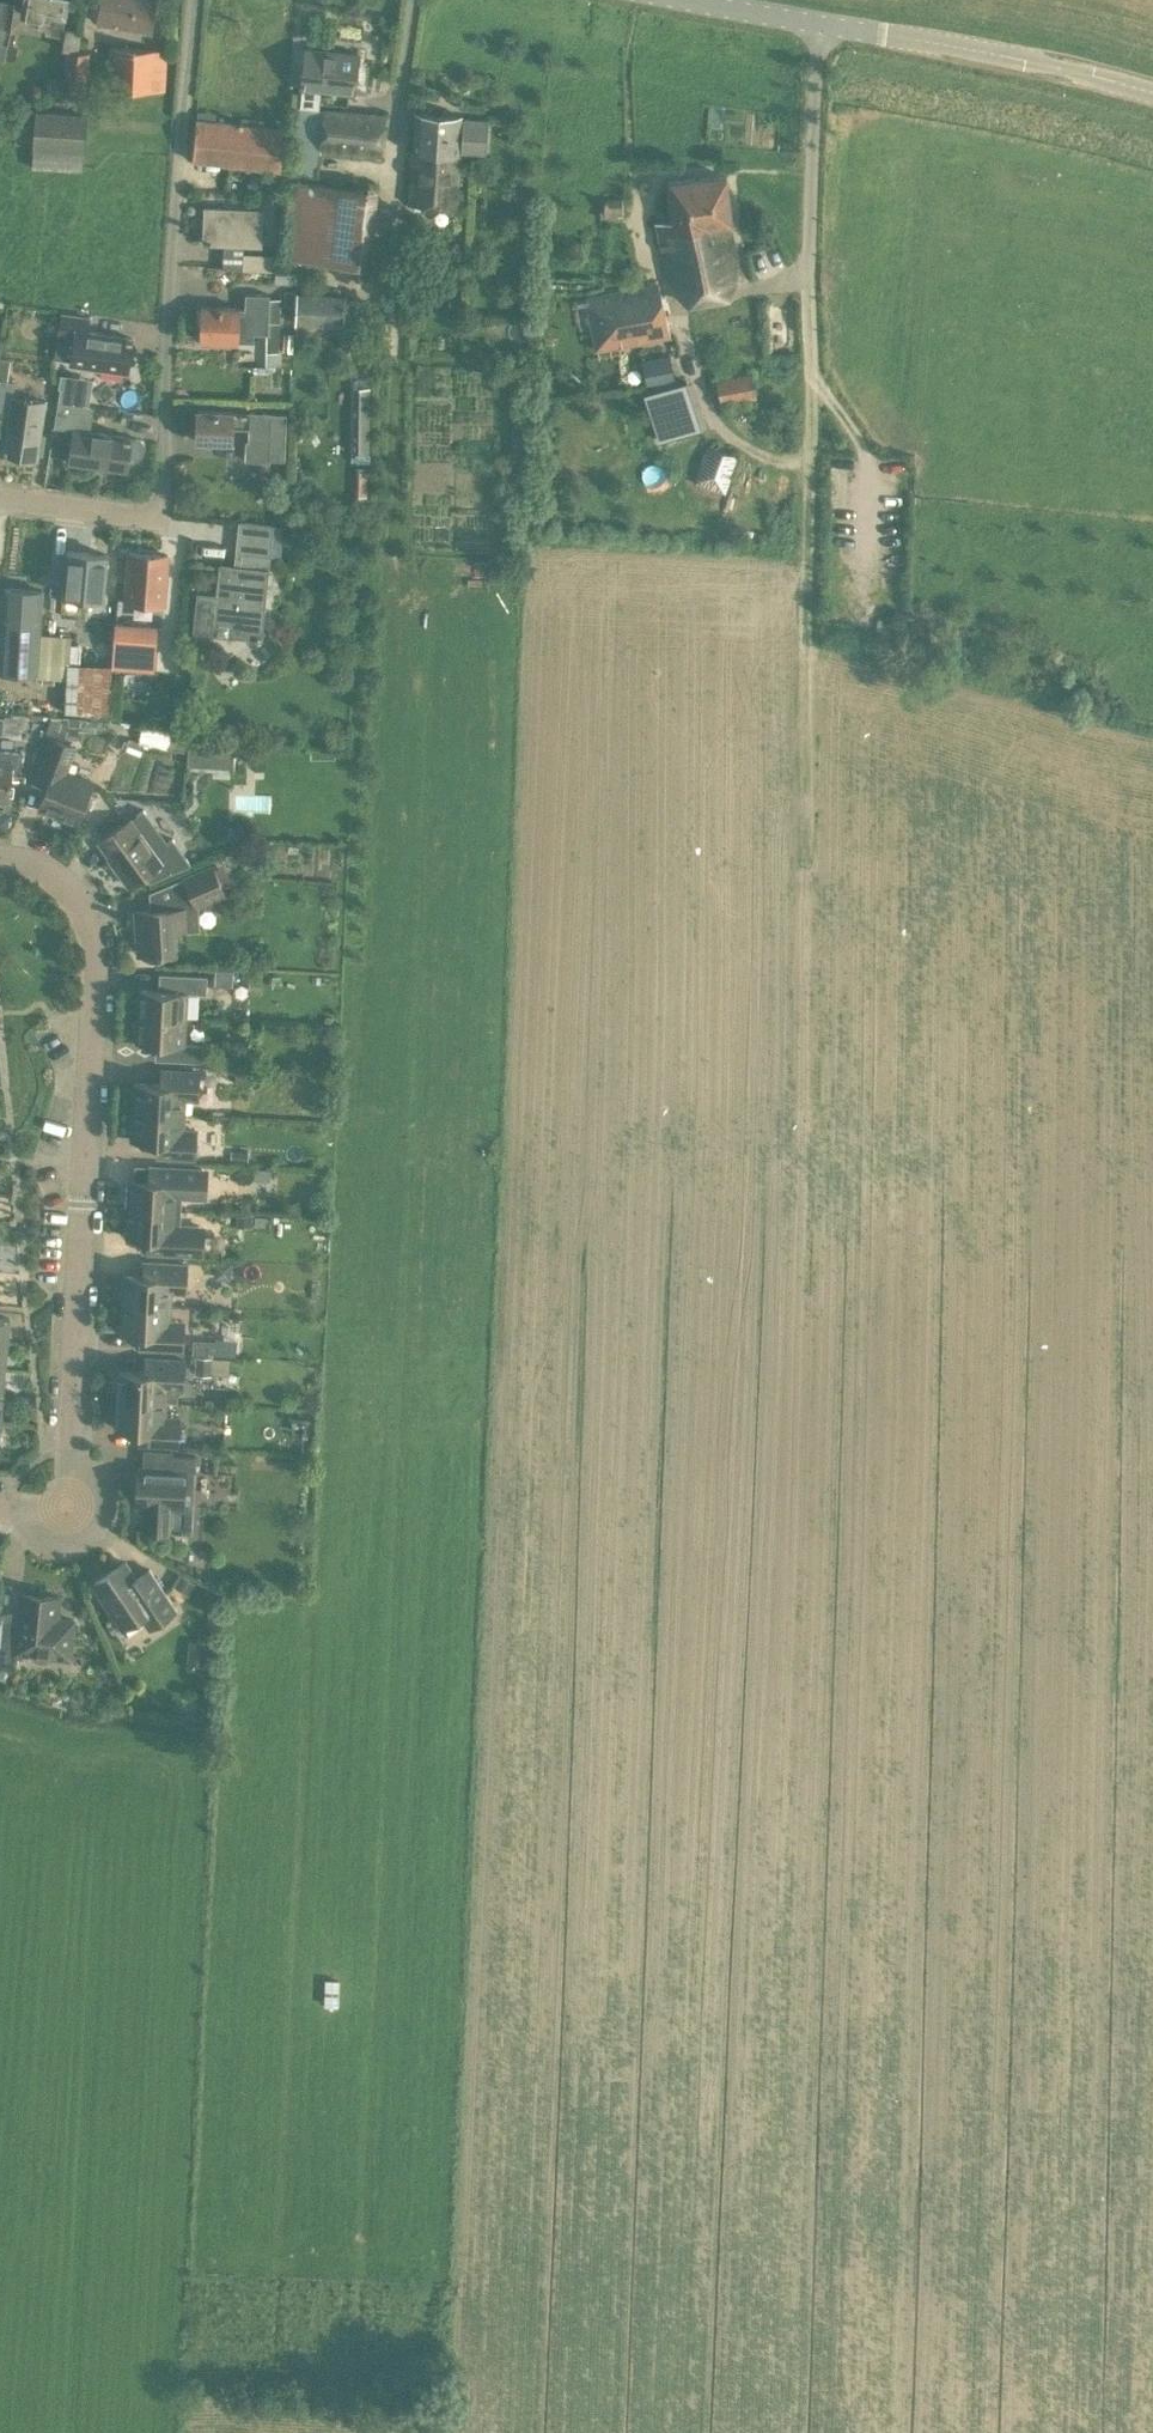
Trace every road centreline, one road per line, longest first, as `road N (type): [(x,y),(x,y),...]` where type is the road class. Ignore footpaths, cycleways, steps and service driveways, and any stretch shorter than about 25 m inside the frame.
road 1 (residential): [(67,1505),(95,946),(83,909),(62,882),(30,863),(0,858)]
road 2 (residential): [(0,501),(160,525),(167,512),(177,202),(195,0)]
road 3 (unclassified): [(700,0),(1067,66),(1152,91)]

